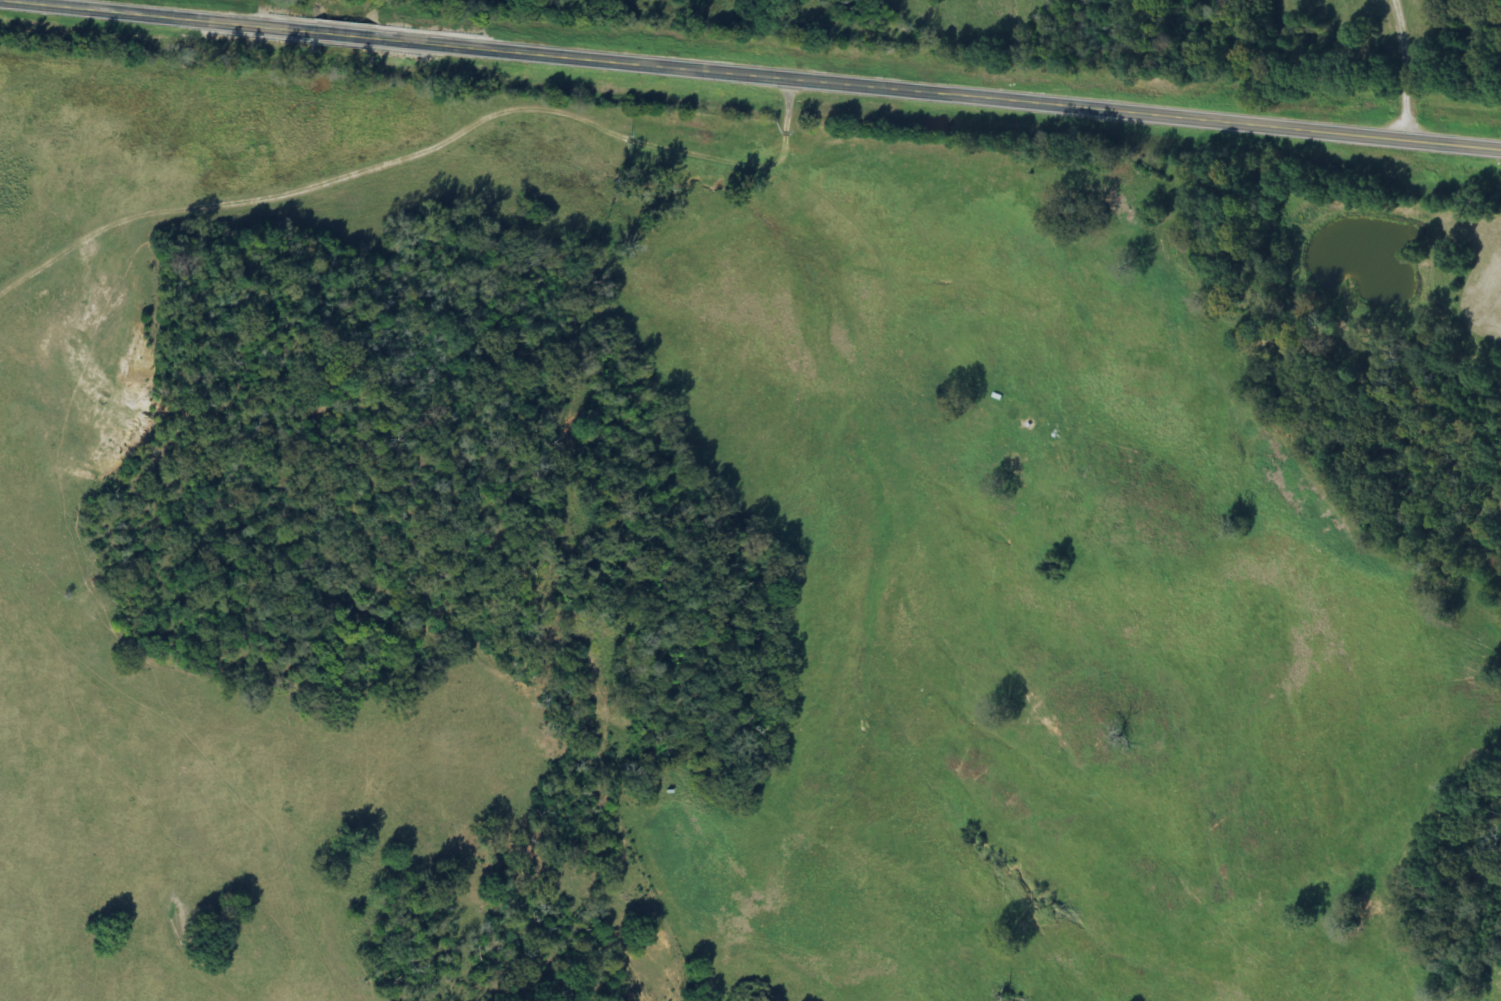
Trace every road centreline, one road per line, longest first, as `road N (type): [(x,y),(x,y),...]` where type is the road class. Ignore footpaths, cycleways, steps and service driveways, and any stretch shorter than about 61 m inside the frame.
road 1 (primary): [(105,0),(823,70)]
road 2 (primary): [(1500,150),(823,70)]

